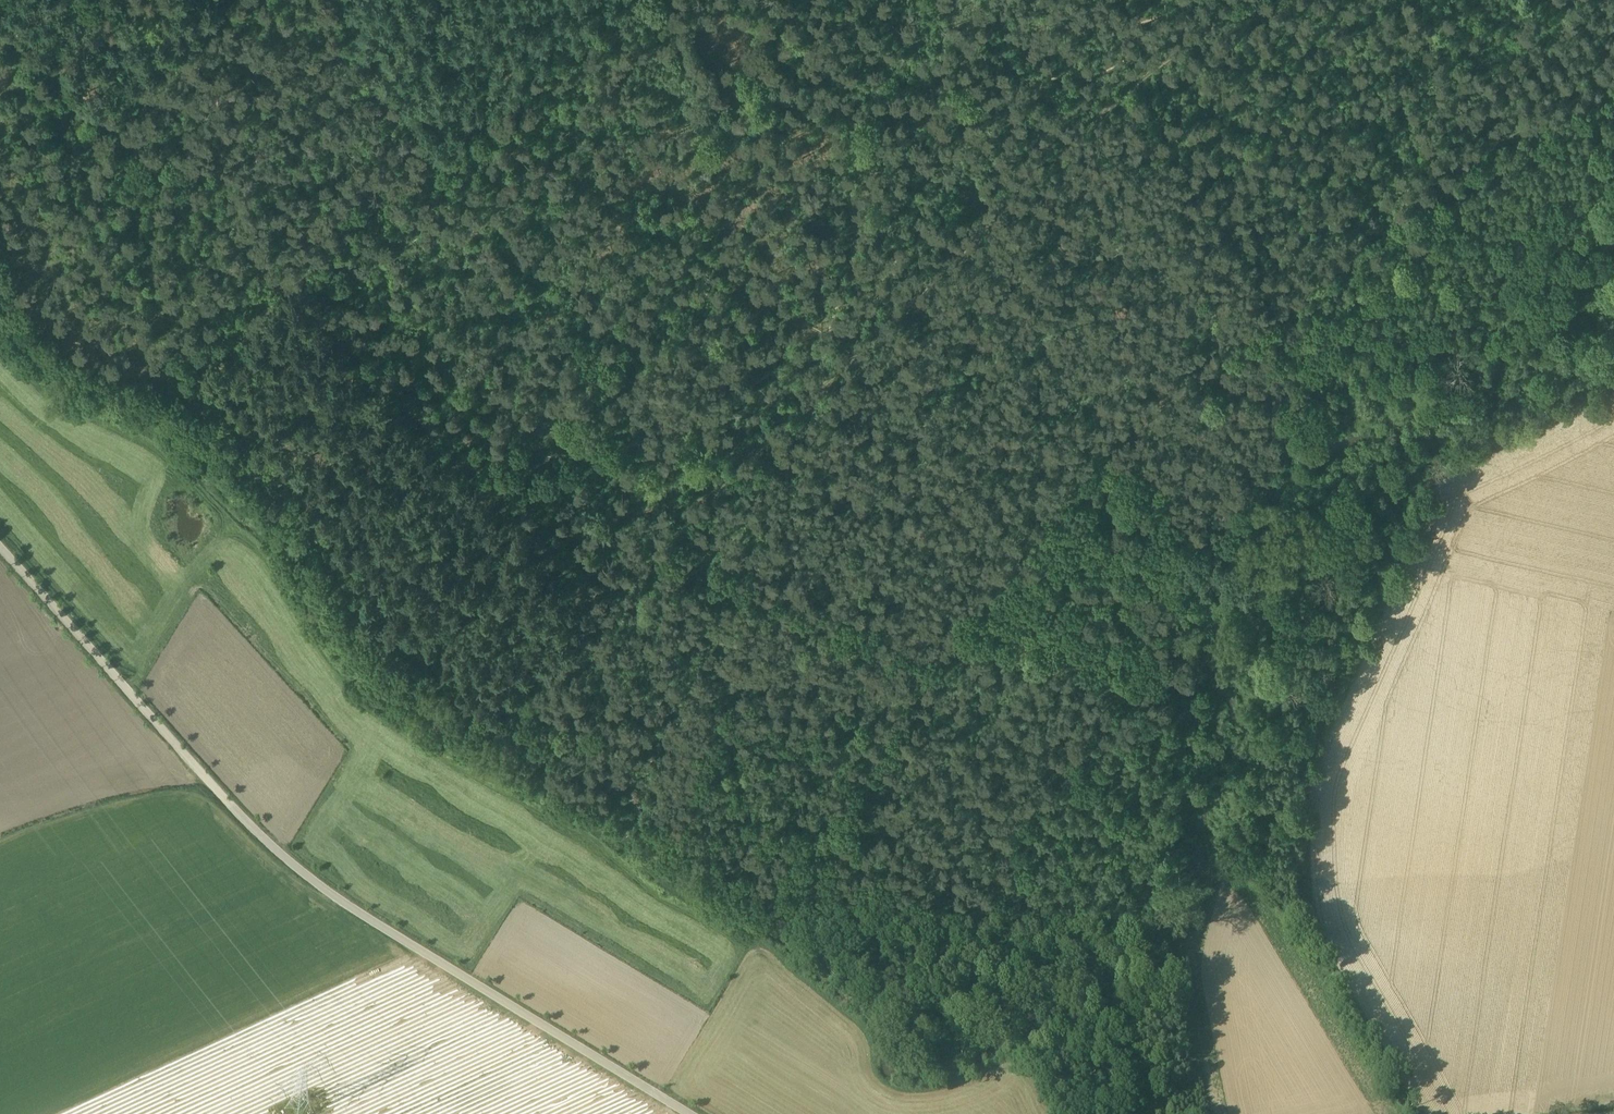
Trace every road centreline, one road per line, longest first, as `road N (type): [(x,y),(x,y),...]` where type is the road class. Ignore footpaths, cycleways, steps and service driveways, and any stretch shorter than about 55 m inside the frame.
road 1 (unclassified): [(0,546),(228,802),(296,867),(690,1113)]
road 2 (track): [(224,0),(103,101)]

